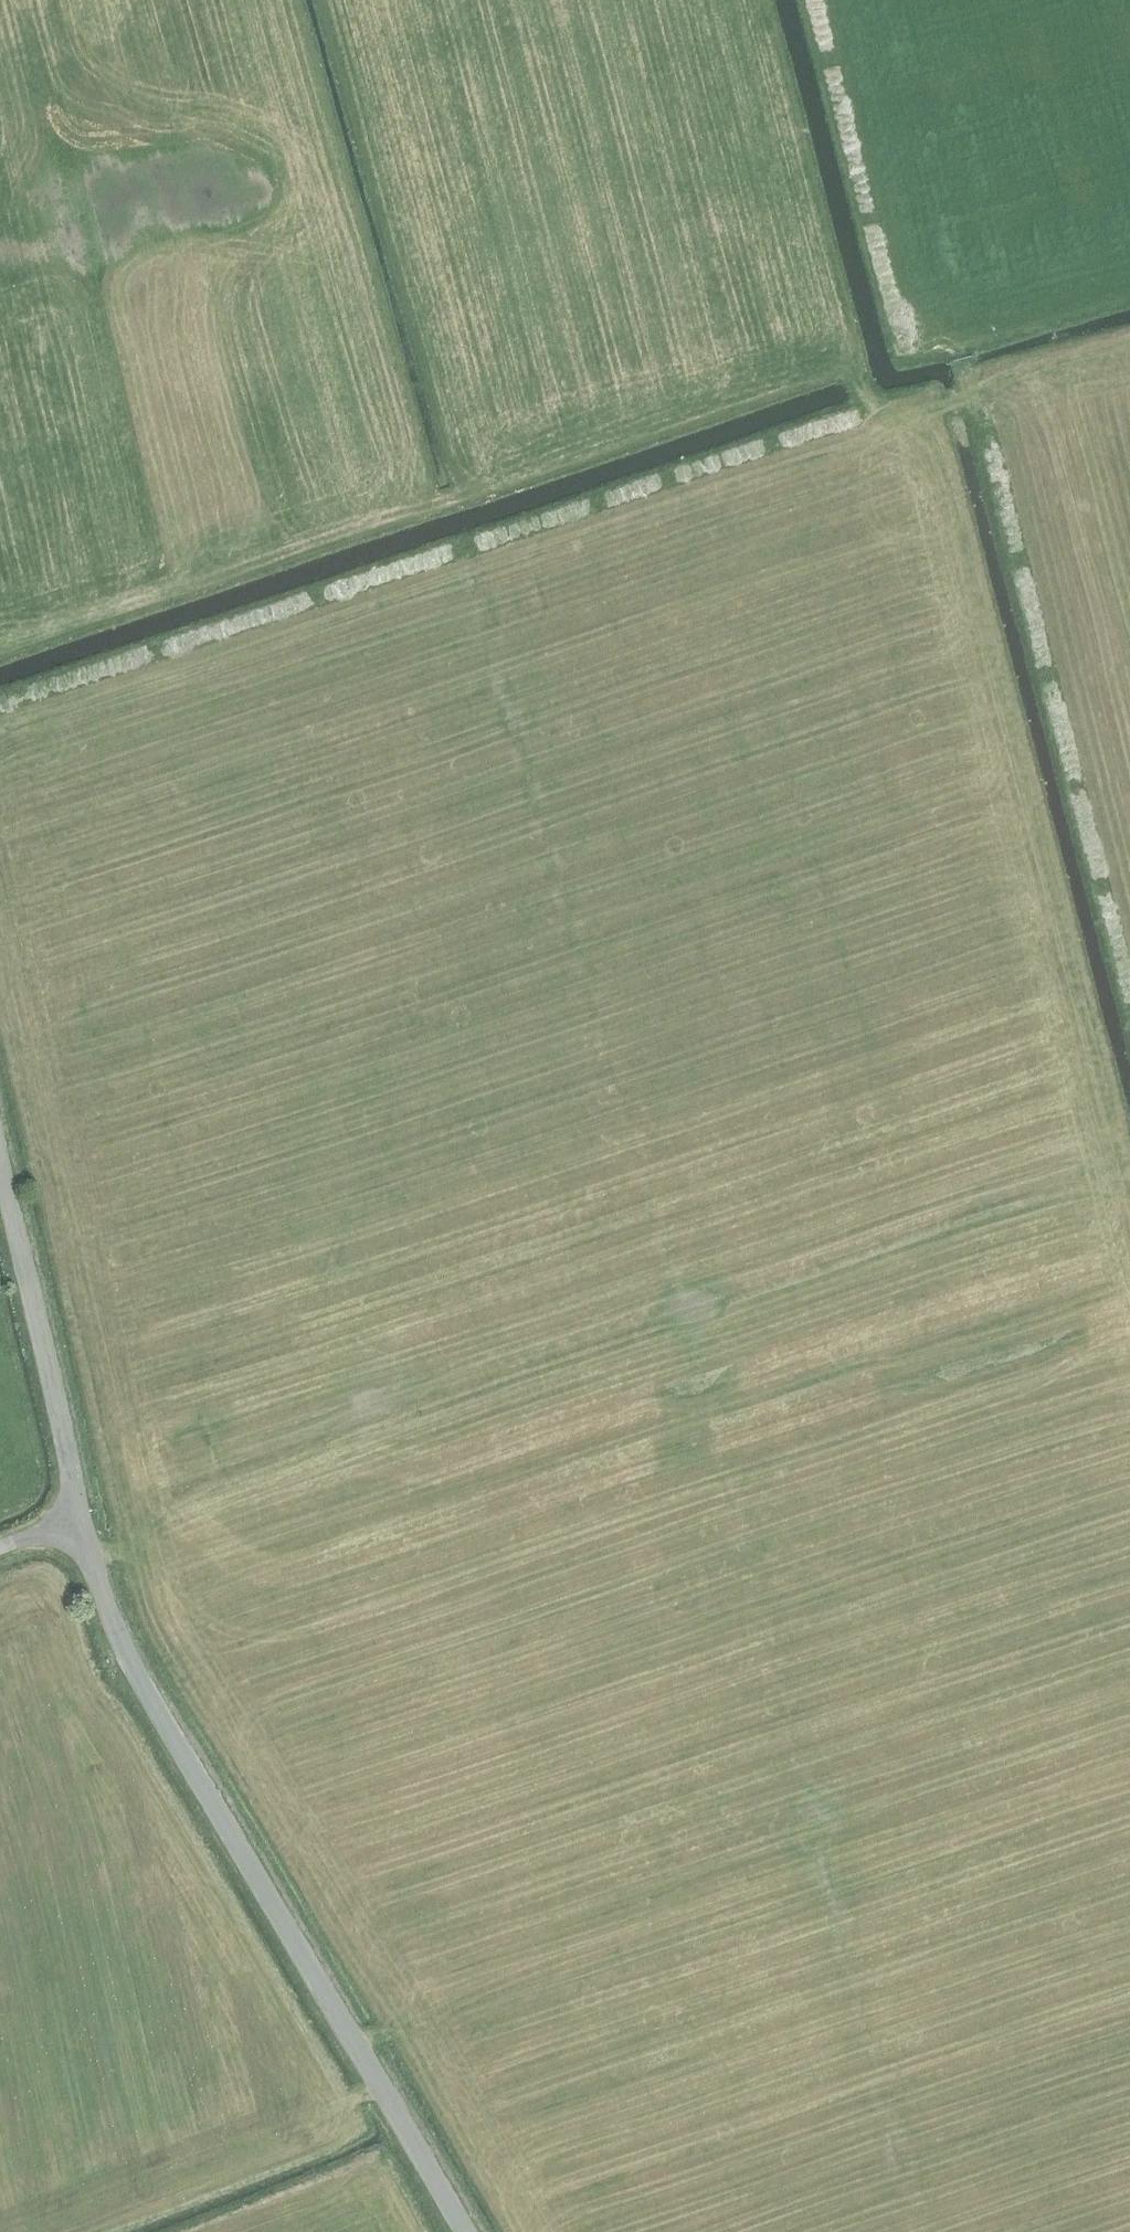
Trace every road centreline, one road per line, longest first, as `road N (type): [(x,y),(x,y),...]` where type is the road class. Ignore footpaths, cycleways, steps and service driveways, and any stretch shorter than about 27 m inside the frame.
road 1 (tertiary): [(461,2231),(130,1664),(74,1519)]
road 2 (tertiary): [(74,1519),(0,1189)]

